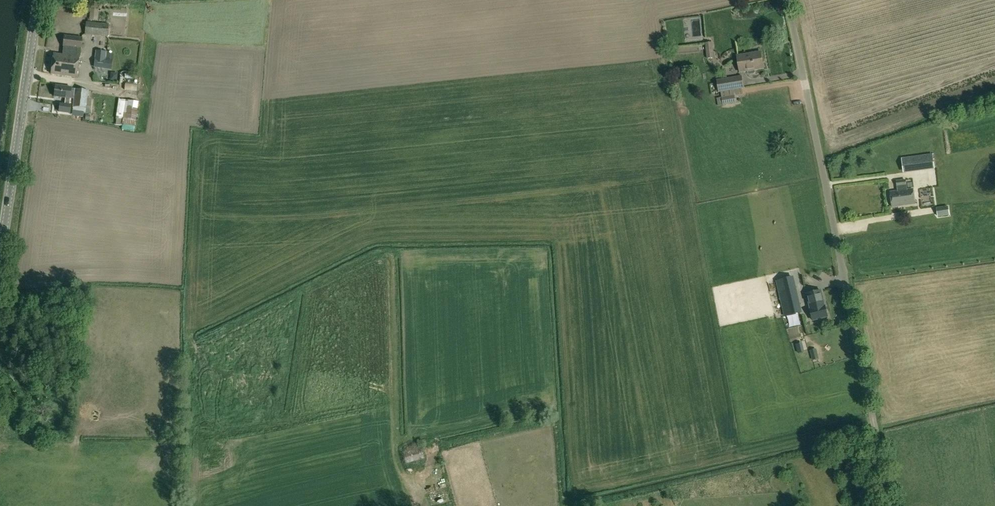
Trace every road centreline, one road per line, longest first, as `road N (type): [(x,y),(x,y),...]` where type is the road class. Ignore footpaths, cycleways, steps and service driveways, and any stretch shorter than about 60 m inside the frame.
road 1 (unclassified): [(893,505),(790,0)]
road 2 (tertiary): [(0,260),(39,0)]

